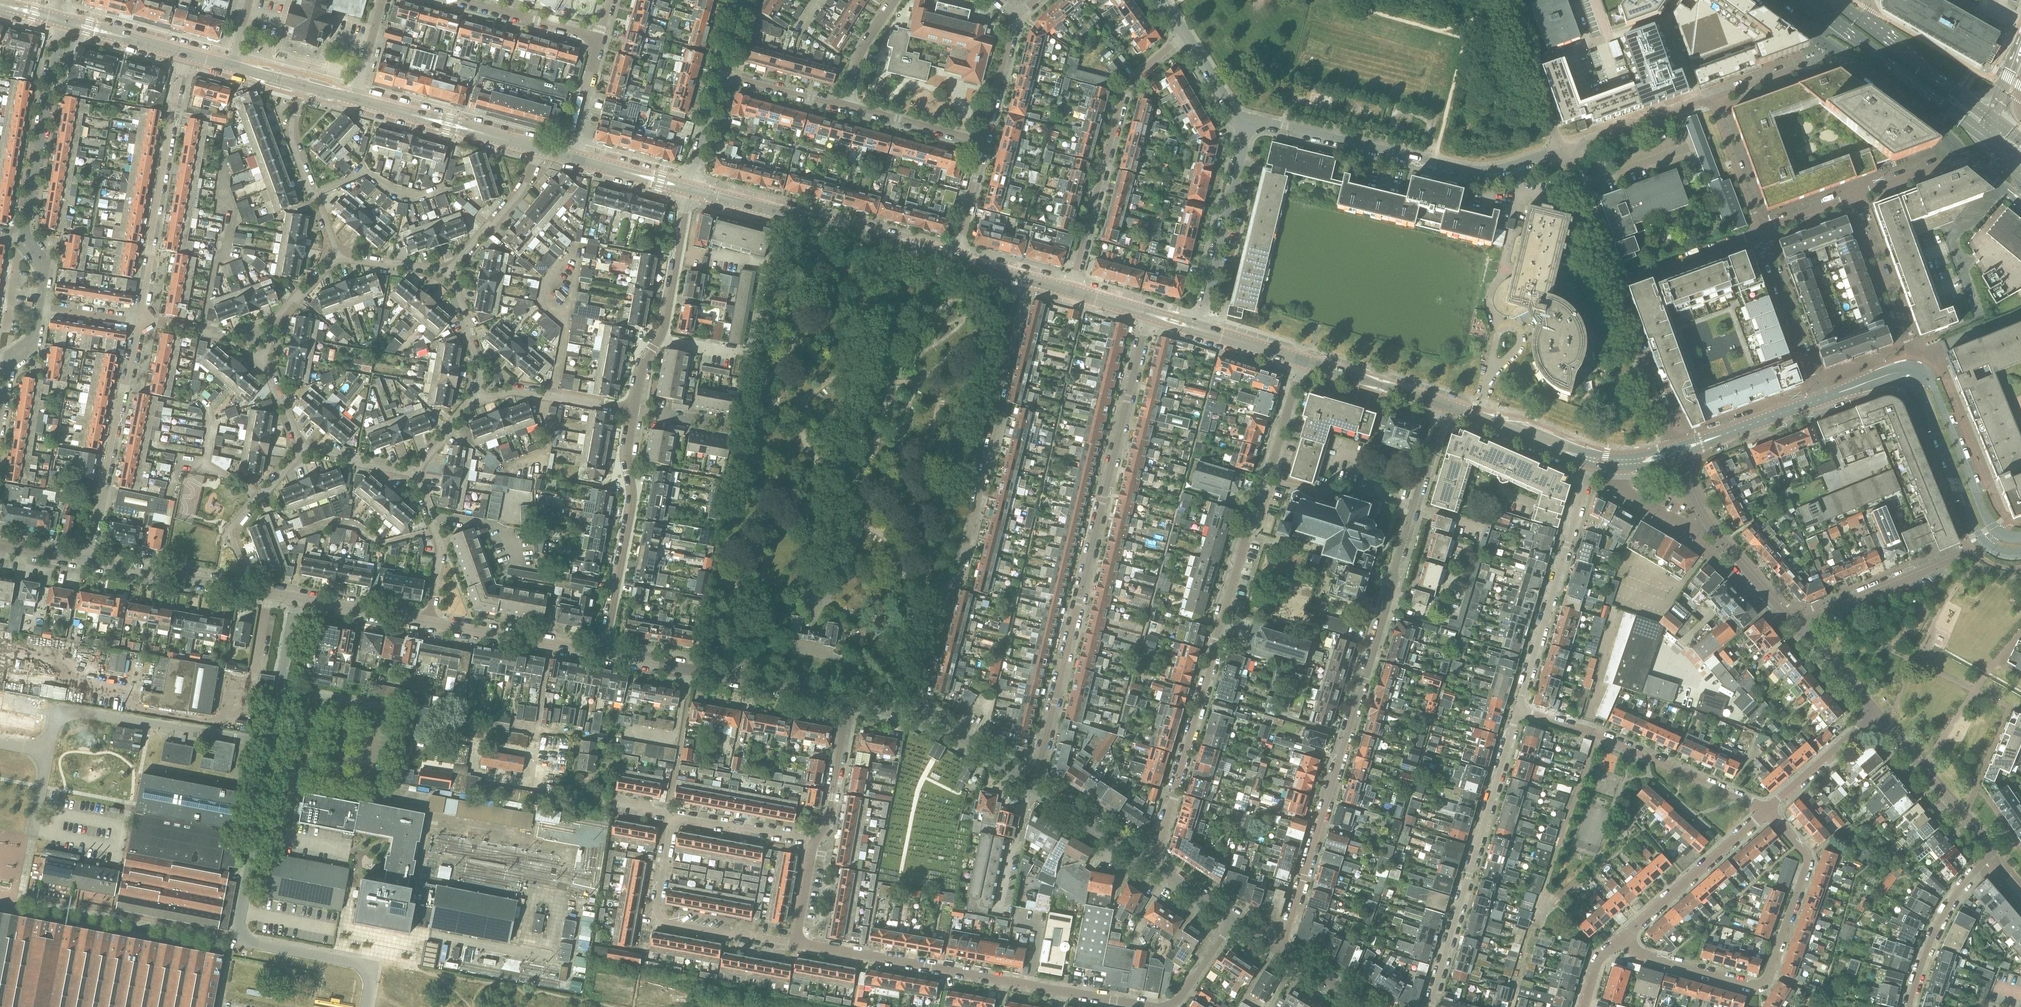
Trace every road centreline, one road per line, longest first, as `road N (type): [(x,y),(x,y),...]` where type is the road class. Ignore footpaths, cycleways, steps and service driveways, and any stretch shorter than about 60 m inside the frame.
road 1 (residential): [(1443,403),(1281,950)]
road 2 (residential): [(1304,360),(1150,865)]
road 3 (residential): [(1030,783),(1148,312)]
road 4 (residential): [(1029,278),(919,712)]
road 5 (residential): [(1151,1006),(796,944)]
road 6 (residential): [(1877,714),(1992,858),(1951,903),(1909,1006)]
road 7 (residential): [(1767,810),(1805,849),(1808,866),(1767,981),(1751,987),(1637,952),(1624,937)]
road 8 (unclassified): [(239,930),(296,600)]
road 9 (residential): [(1565,150),(1481,173),(1248,123)]
road 10 (residential): [(1429,1006),(1518,710)]
road 11 (residential): [(1073,290),(1128,86),(1189,40)]
road 12 (tertiary): [(958,259),(687,188)]
road 13 (residential): [(183,52),(142,320)]
road 14 (residential): [(1767,810),(1616,742),(1518,710)]
road 15 (residential): [(1518,710),(1589,458)]
road 16 (residential): [(849,698),(602,655)]
road 17 (residential): [(602,655),(633,492),(626,454),(632,410)]
road 18 (residential): [(142,320),(90,562)]
road 19 (residential): [(659,339),(750,355),(764,269),(719,260)]
road 20 (residential): [(60,19),(25,236)]
road 21 (residential): [(1198,328),(1248,123)]
road 22 (residential): [(1797,621),(1986,545)]
road 23 (residential): [(1767,810),(1624,937)]
road 24 (tertiary): [(537,148),(356,97)]
road 25 (unclassified): [(239,930),(244,943),(375,969),(369,1006)]
road 26 (residential): [(1679,451),(1616,280)]
road 27 (residential): [(1907,374),(1908,342),(1854,202)]
road 28 (residential): [(337,256),(293,146),(301,84)]
road 29 (secondary): [(1854,37),(1997,145)]
road 30 (tertiary): [(1920,379),(1986,545)]
road 31 (residential): [(1759,233),(1821,399)]
road 32 (tertiary): [(2000,533),(1933,385),(1920,379)]
road 33 (residential): [(602,655),(430,624)]
road 34 (residential): [(259,593),(235,525),(303,451)]
road 35 (residential): [(90,562),(259,593)]
road 36 (unclassified): [(1839,54),(1967,153)]
road 37 (residential): [(430,624),(443,554),(416,469)]
road 38 (unclassified): [(1565,150),(1510,0)]
road 39 (residential): [(632,410),(517,391),(474,395)]
road 40 (residential): [(445,272),(515,202),(537,148)]
road 41 (tertiary): [(1589,458),(1443,403)]
road 42 (unclassified): [(1565,150),(1711,98)]
road 43 (residential): [(659,339),(687,188)]
road 44 (residential): [(813,844),(829,823),(849,698)]
road 45 (tertiary): [(1679,451),(1821,399)]
road 46 (unclassified): [(1759,233),(1616,280)]
road 47 (residential): [(796,944),(651,919)]
road 48 (residential): [(813,844),(668,819)]
road 49 (residential): [(1877,714),(1767,810)]
road 50 (tertiary): [(1443,403),(1304,360)]
road 51 (residential): [(1150,865),(1030,783)]
road 52 (residential): [(1711,98),(1759,233)]
road 53 (residential): [(600,40),(463,0)]
road 54 (unclassified): [(1616,280),(1565,150)]
road 55 (residential): [(985,142),(850,107)]
road 56 (residential): [(261,365),(272,322),(337,256)]
road 57 (residential): [(430,624),(296,600)]
road 58 (unclassified): [(1711,98),(1839,54)]
road 59 (residential): [(850,107),(720,71)]
road 60 (residential): [(1030,783),(919,712)]
road 61 (residential): [(261,365),(228,338),(142,320)]
road 62 (residential): [(474,395),(481,371),(445,272)]
road 63 (residential): [(985,142),(1016,16)]
road 64 (residential): [(1713,523),(1696,530),(1626,492),(1618,462)]
road 65 (residential): [(1713,523),(1797,621)]
road 66 (tertiary): [(183,52),(60,19)]
road 67 (unclassified): [(1854,202),(1967,153)]
road 68 (residential): [(1797,621),(1877,714)]
road 69 (residential): [(687,188),(720,71)]
road 70 (tertiary): [(687,188),(571,157)]

